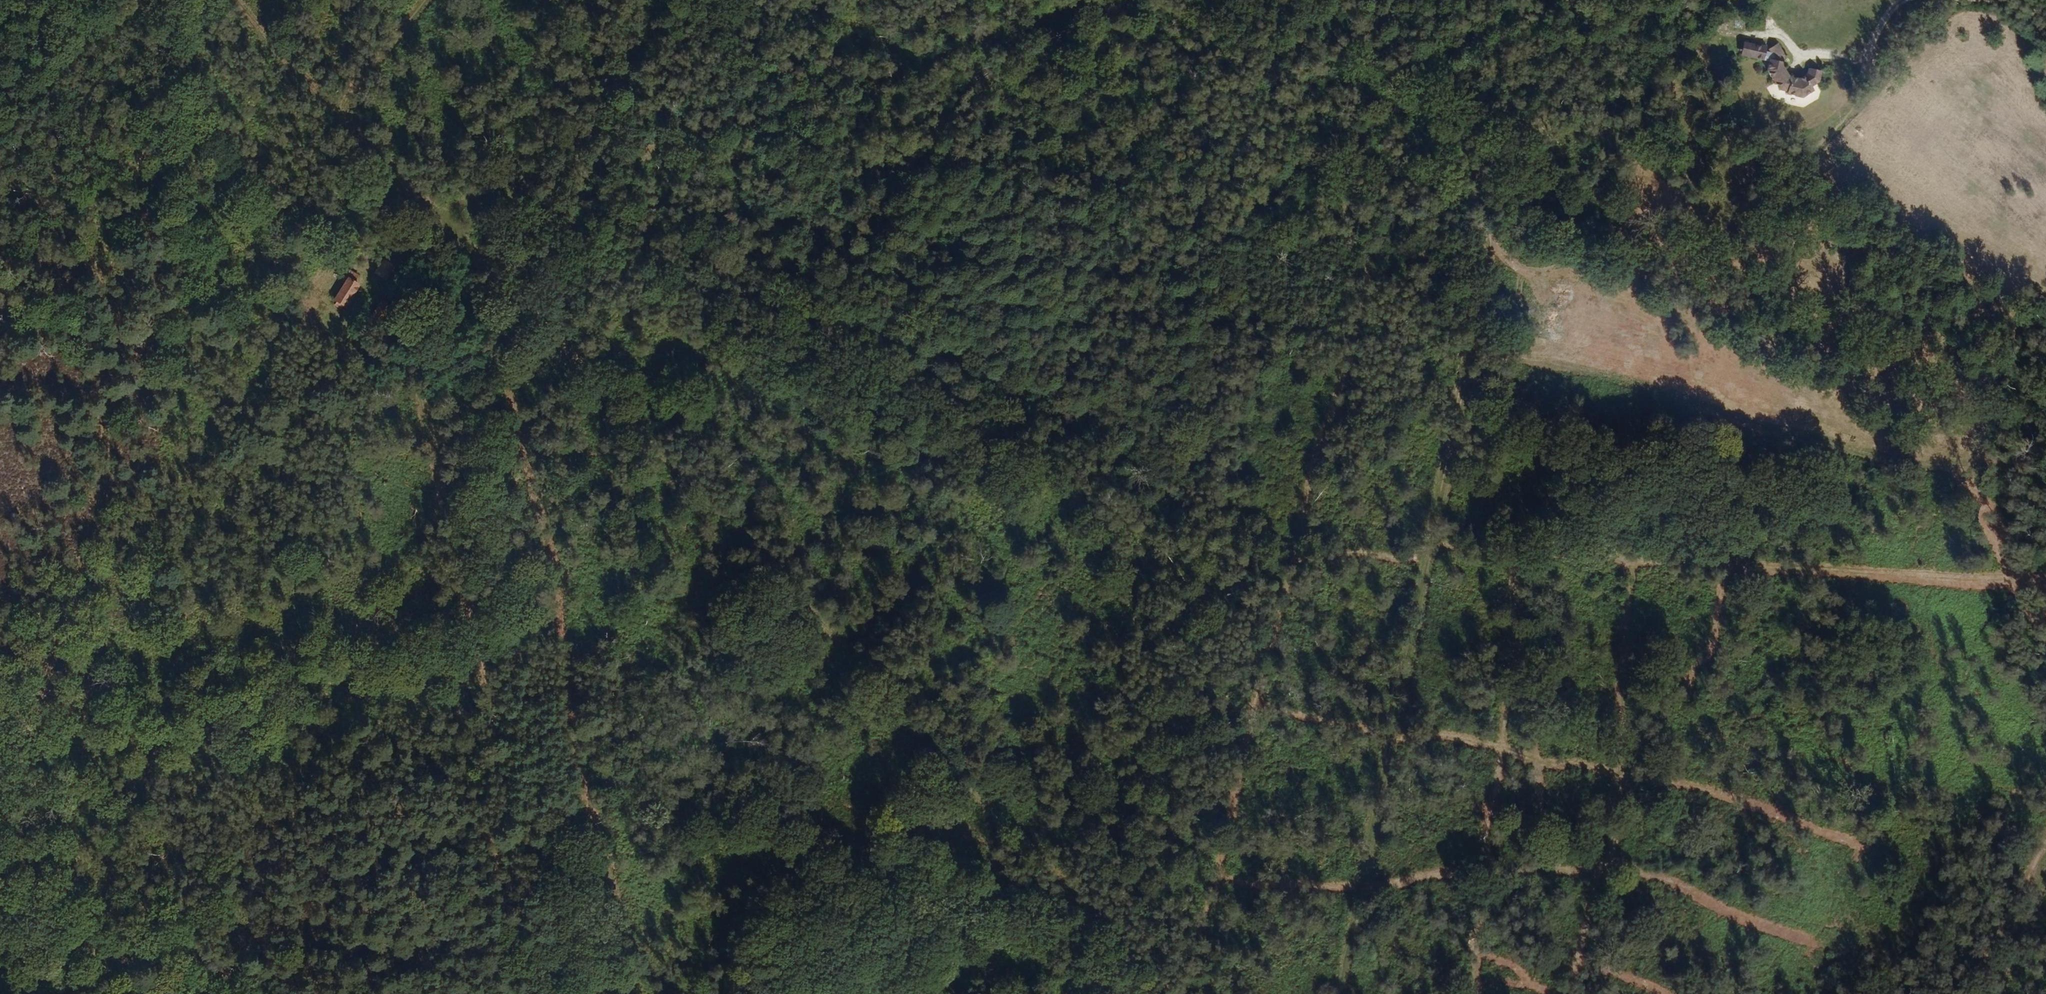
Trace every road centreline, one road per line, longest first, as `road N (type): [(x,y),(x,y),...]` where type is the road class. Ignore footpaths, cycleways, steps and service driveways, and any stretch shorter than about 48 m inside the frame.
road 1 (track): [(116,0),(0,140)]
road 2 (track): [(1899,0),(1863,54),(1808,52)]

